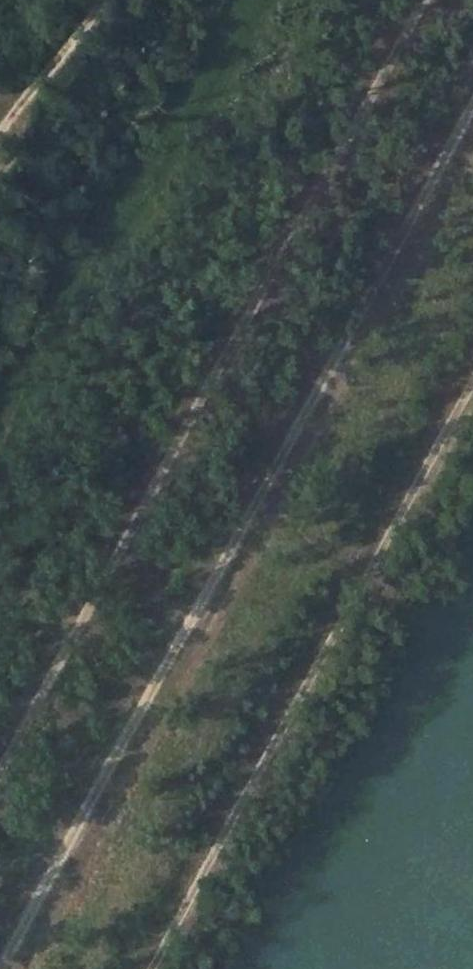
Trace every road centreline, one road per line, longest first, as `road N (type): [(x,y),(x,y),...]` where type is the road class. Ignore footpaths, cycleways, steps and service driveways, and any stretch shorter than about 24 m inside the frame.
road 1 (track): [(472,103),(137,698),(0,963)]
road 2 (track): [(0,763),(423,0)]
road 3 (track): [(158,968),(472,387)]
road 4 (track): [(104,0),(0,123)]

